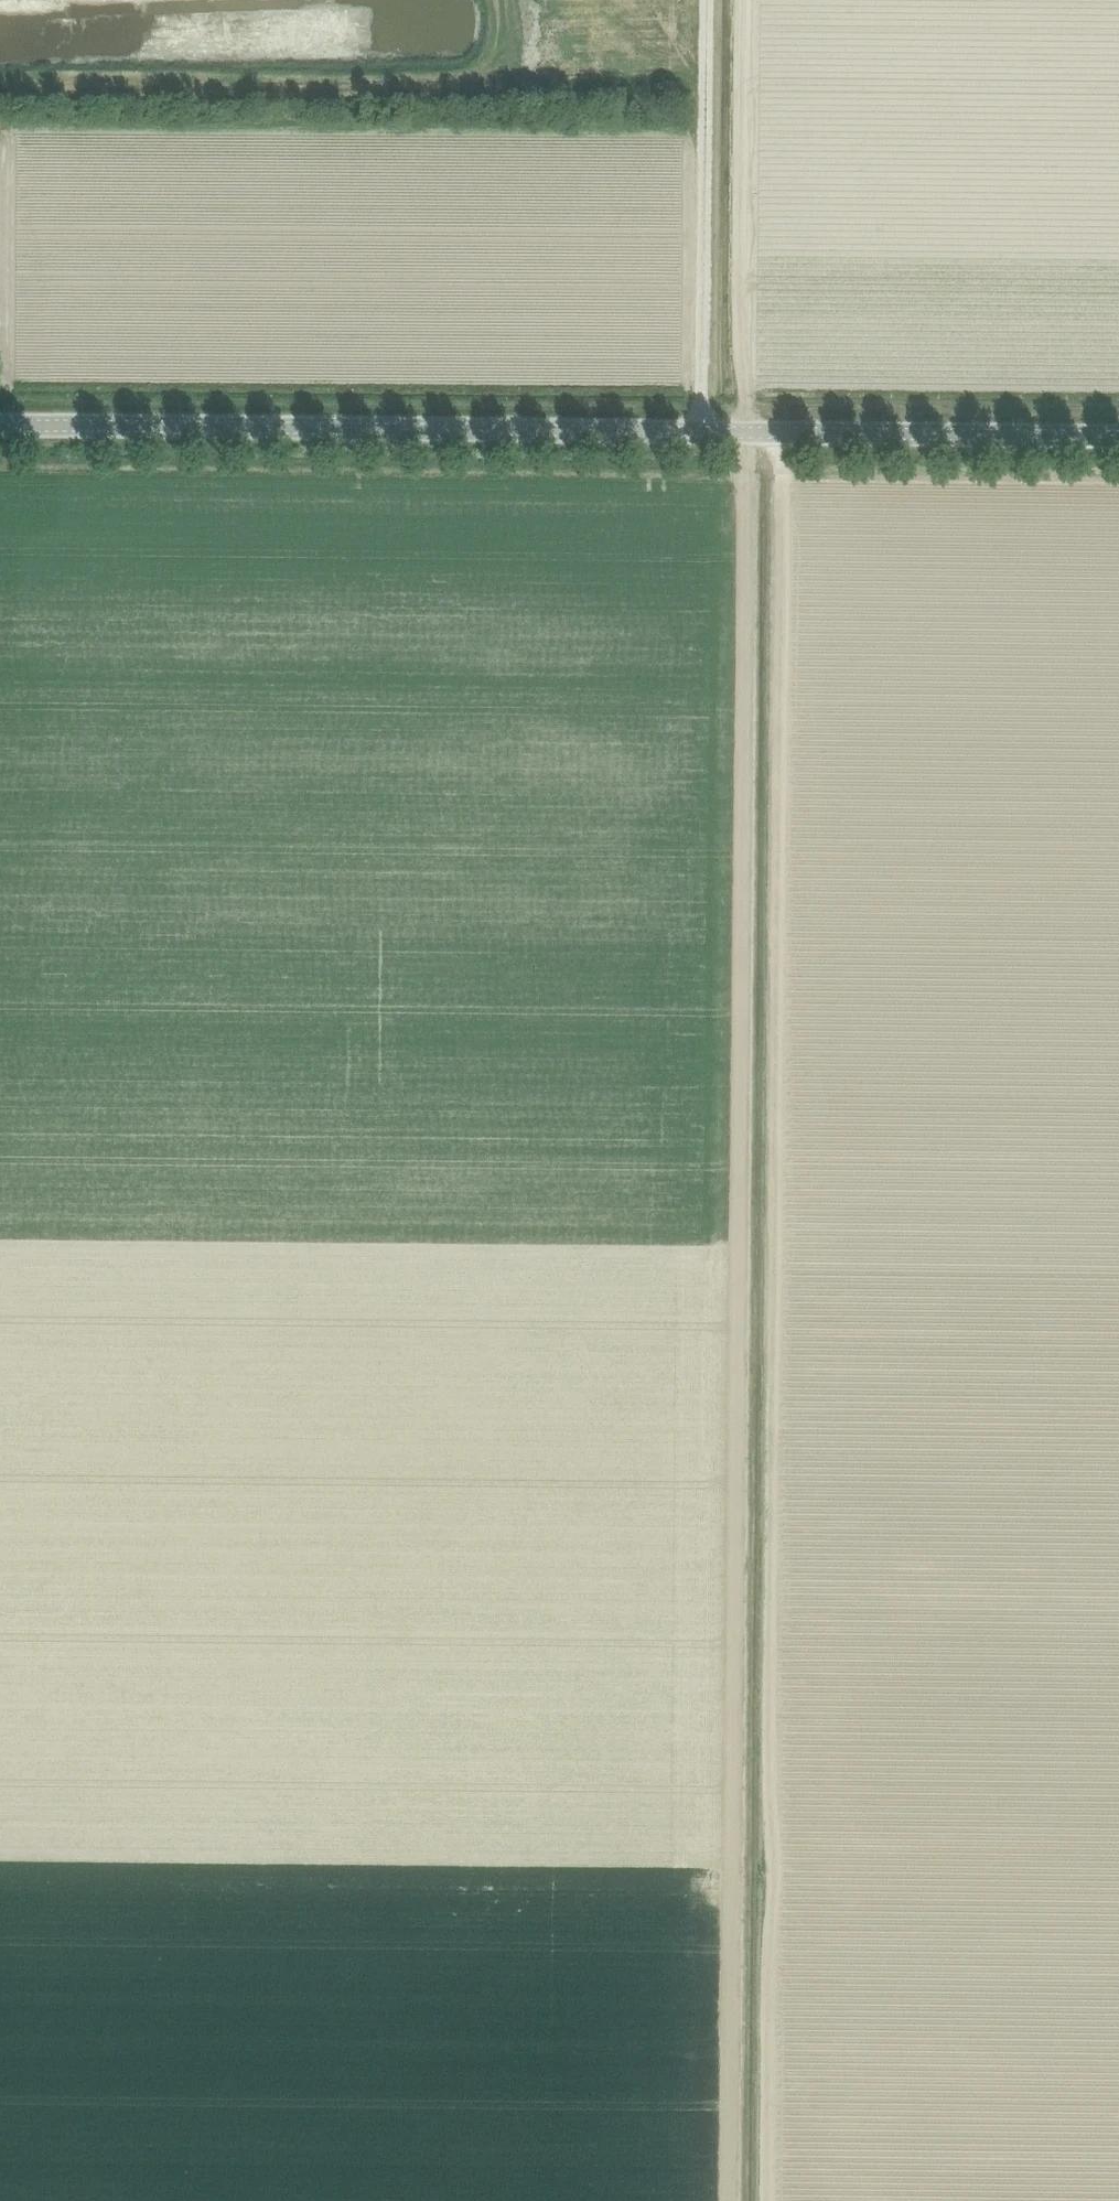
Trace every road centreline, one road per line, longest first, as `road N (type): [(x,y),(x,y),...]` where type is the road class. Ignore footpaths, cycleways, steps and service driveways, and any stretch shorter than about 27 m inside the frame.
road 1 (unclassified): [(1118,437),(0,426)]

